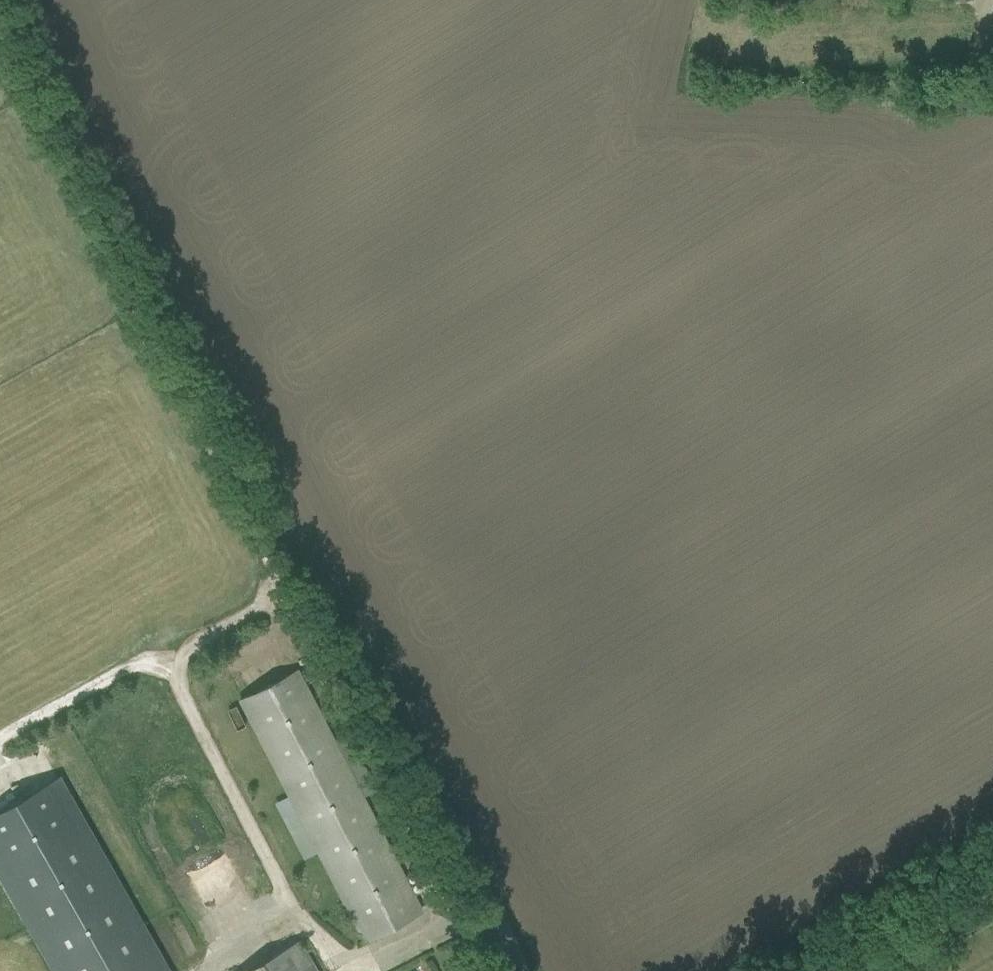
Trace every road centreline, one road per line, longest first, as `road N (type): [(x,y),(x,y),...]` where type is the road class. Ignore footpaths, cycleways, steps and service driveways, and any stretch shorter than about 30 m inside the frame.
road 1 (unclassified): [(861,970),(992,896)]

